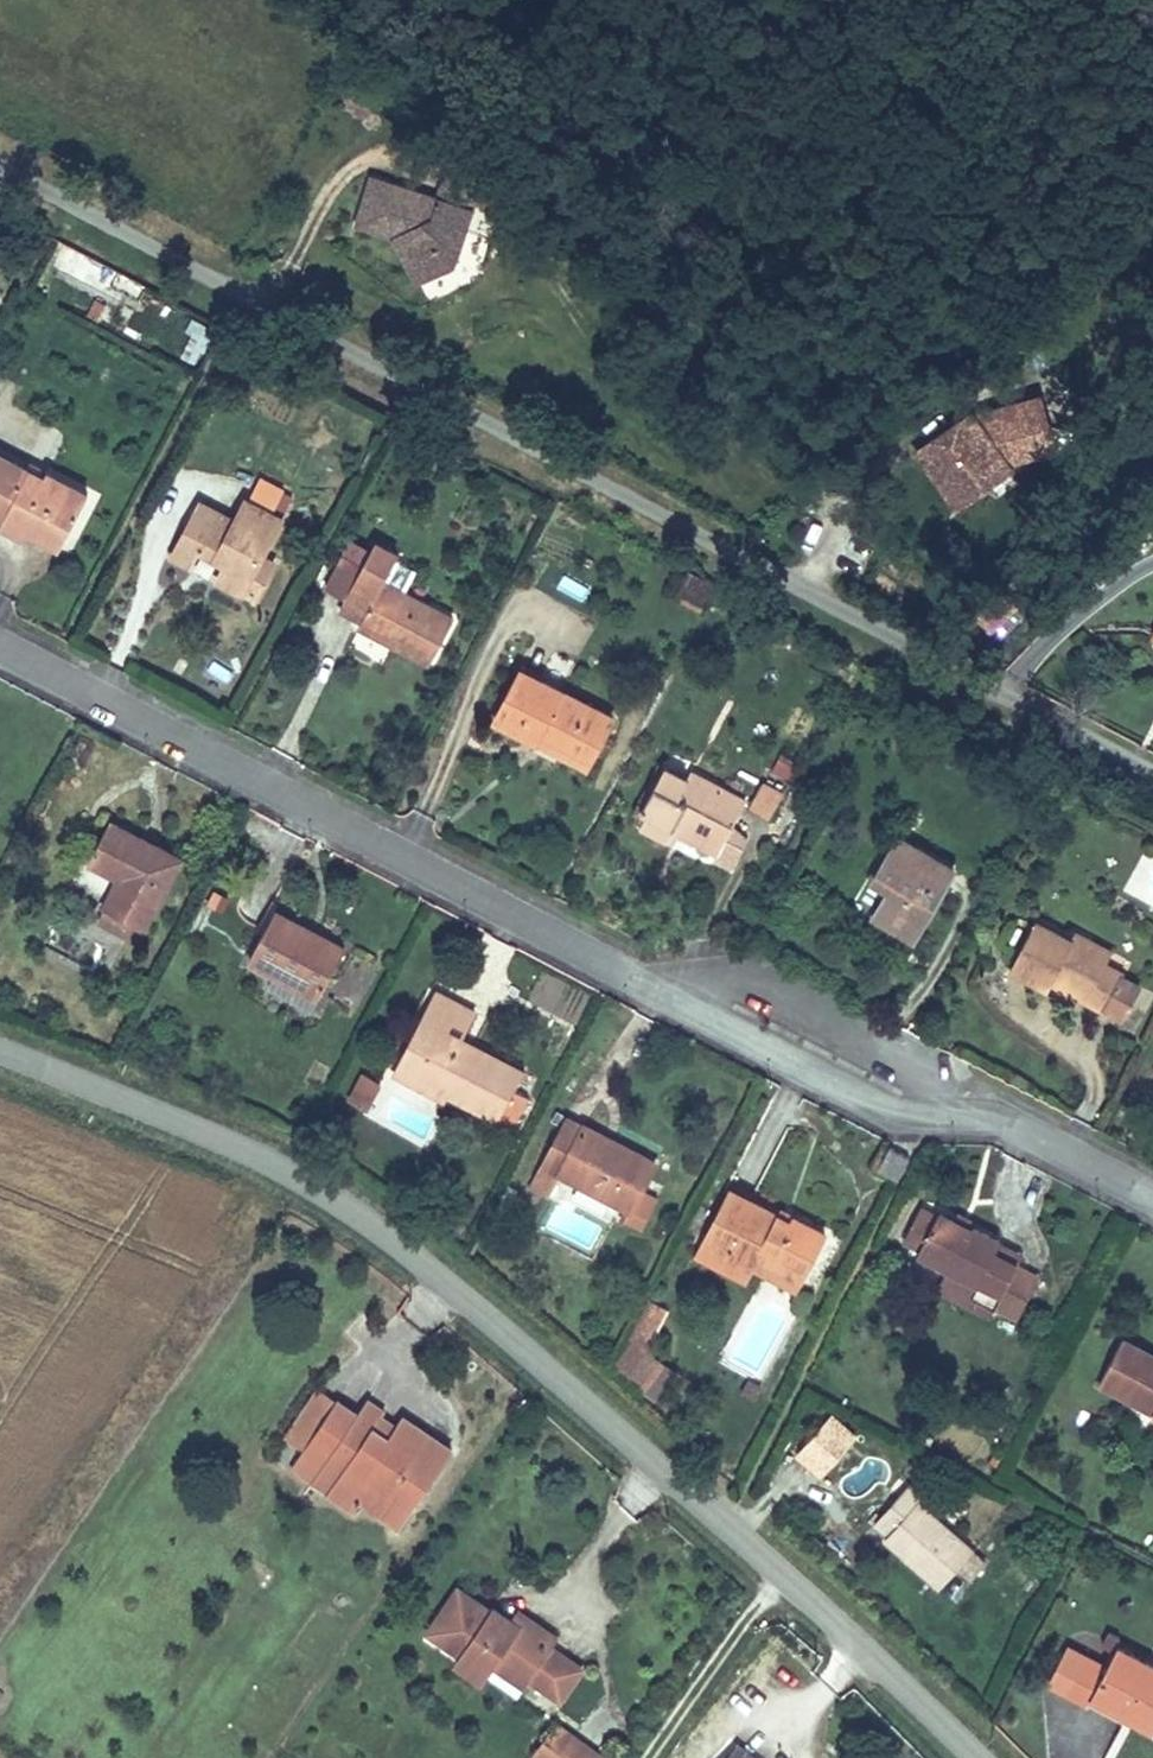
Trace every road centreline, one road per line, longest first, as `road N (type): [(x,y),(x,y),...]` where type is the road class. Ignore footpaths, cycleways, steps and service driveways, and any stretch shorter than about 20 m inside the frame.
road 1 (residential): [(0,169),(1152,775)]
road 2 (unclassified): [(0,644),(635,970),(950,1095),(1152,1197)]
road 3 (tertiary): [(0,1053),(255,1157),(376,1230),(786,1578),(974,1757)]

